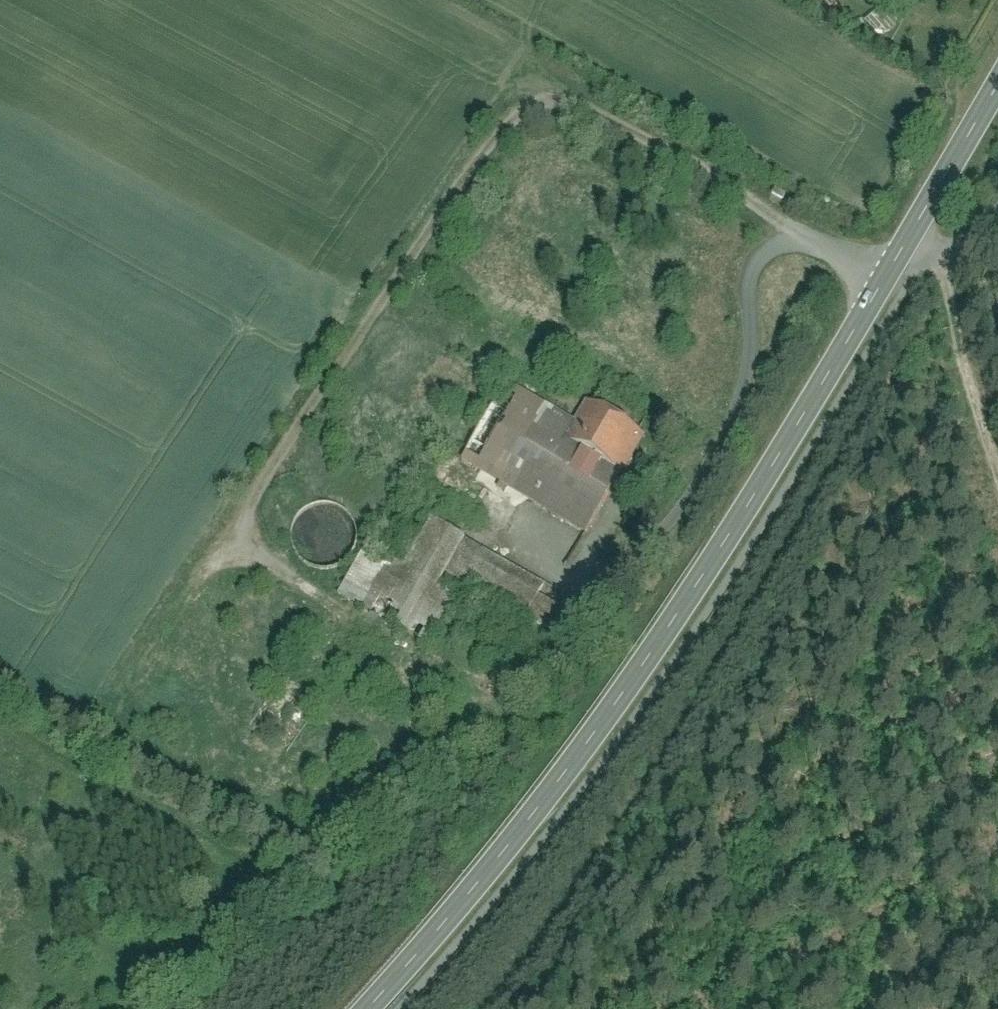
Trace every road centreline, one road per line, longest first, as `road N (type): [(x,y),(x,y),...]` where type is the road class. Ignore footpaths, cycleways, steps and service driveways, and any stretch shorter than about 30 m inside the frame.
road 1 (track): [(796,242),(766,202),(591,96),(526,94),(492,112),(474,134),(238,491),(235,512),(245,535),(483,677)]
road 2 (secondary): [(382,1008),(541,816),(646,670),(782,457),(997,87)]
road 3 (track): [(997,465),(951,299)]

